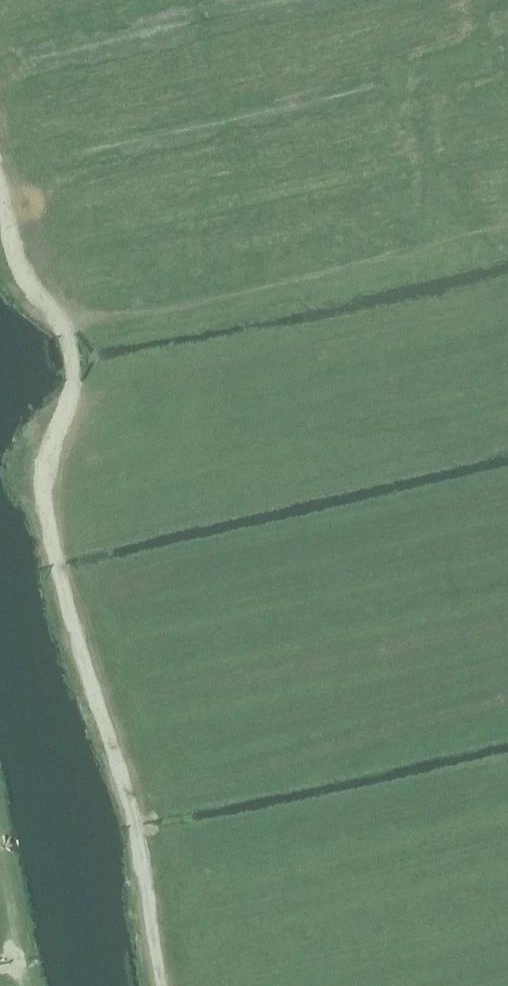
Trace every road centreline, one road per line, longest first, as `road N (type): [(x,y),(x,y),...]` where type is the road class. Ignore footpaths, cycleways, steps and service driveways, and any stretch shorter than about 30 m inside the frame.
road 1 (track): [(161,985),(131,797),(65,603),(40,484),(40,462),(74,402),(68,328),(30,279),(16,193),(0,157)]

